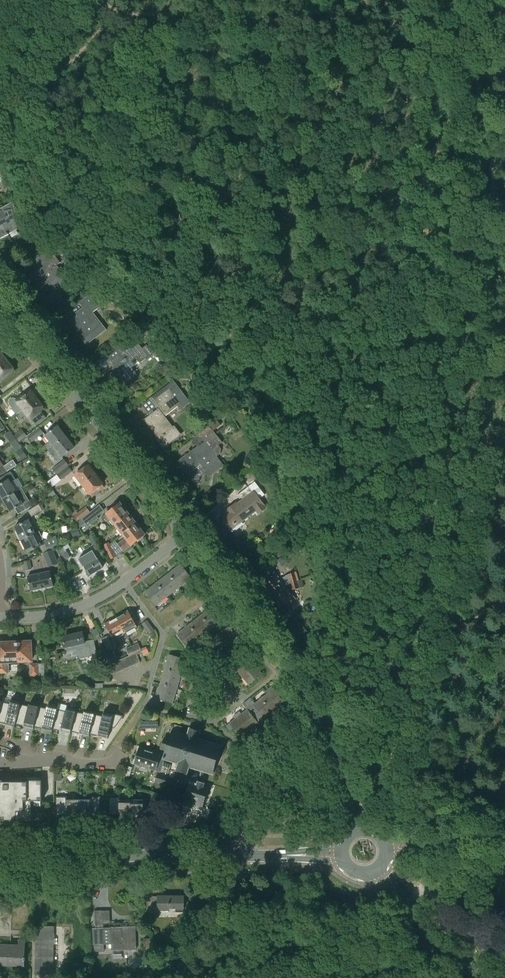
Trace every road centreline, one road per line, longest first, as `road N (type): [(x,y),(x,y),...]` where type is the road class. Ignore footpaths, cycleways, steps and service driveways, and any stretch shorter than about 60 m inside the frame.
road 1 (tertiary): [(185,536),(0,299)]
road 2 (tertiary): [(0,855),(239,856)]
road 3 (residential): [(239,856),(268,769),(321,718)]
road 4 (track): [(317,855),(239,977)]
road 5 (tertiary): [(451,977),(373,870)]
road 6 (residential): [(126,677),(154,668),(163,635),(124,582)]
road 7 (residential): [(2,618),(65,611),(124,582)]
road 8 (tertiary): [(504,834),(384,848)]
road 9 (residential): [(204,666),(194,703),(214,717),(229,702),(208,673)]
road 10 (tertiary): [(360,831),(321,718)]

